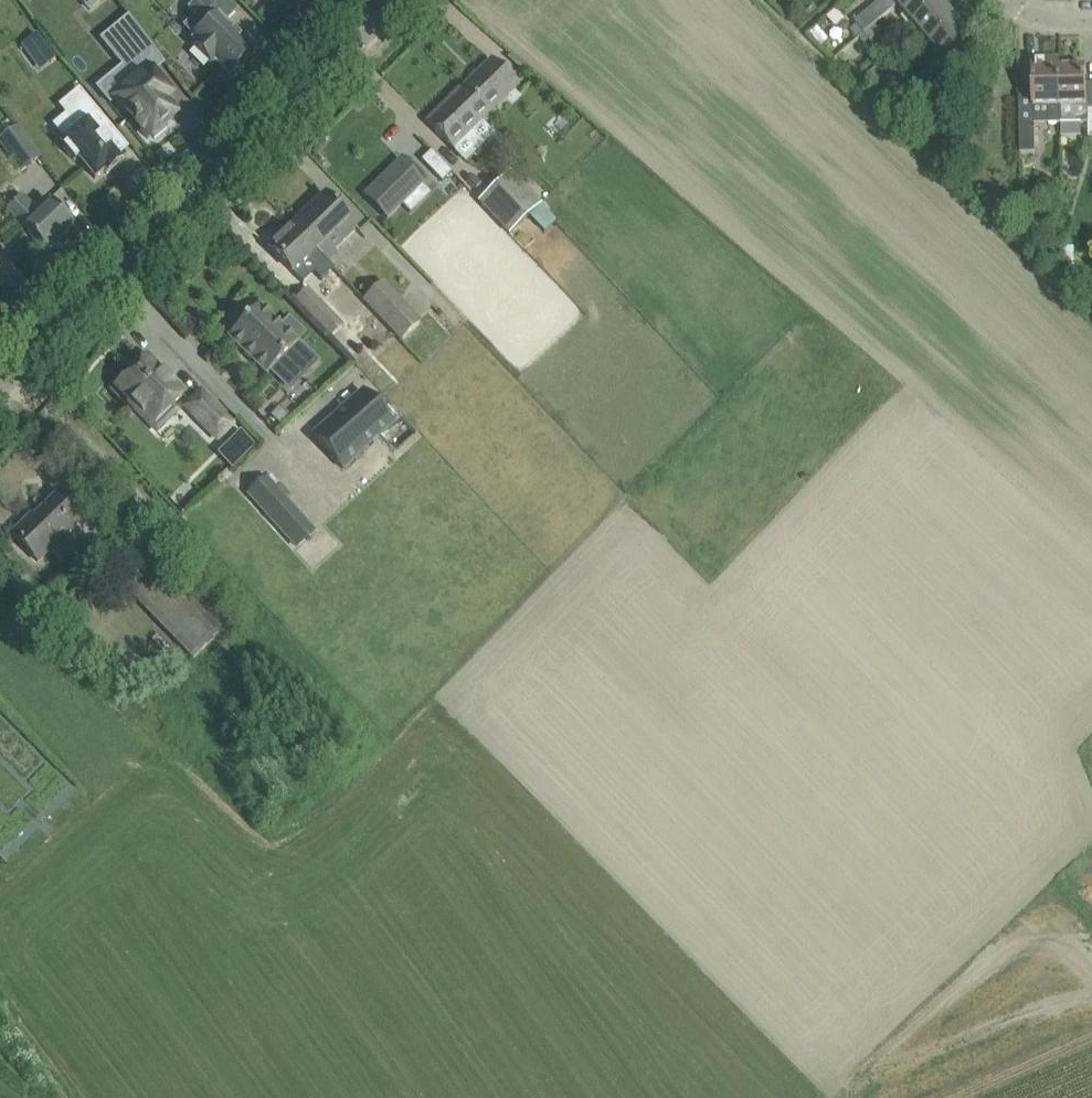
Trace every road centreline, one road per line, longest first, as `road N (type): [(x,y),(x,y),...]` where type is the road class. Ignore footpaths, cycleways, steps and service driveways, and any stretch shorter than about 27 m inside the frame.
road 1 (unclassified): [(0,399),(403,0)]

